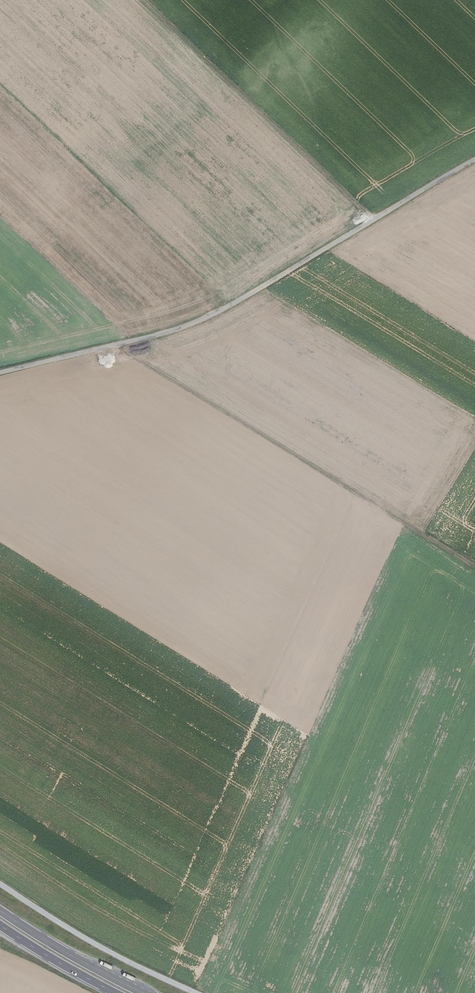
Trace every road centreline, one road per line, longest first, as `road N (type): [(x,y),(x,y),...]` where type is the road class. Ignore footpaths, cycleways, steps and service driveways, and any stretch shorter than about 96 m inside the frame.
road 1 (unclassified): [(0,372),(197,321),(474,159)]
road 2 (track): [(109,346),(474,567)]
road 3 (track): [(376,220),(145,0)]
road 4 (unclassified): [(0,884),(114,954),(196,992)]
road 5 (trunk): [(143,992),(0,910)]
road 6 (trunk): [(0,925),(117,992)]

